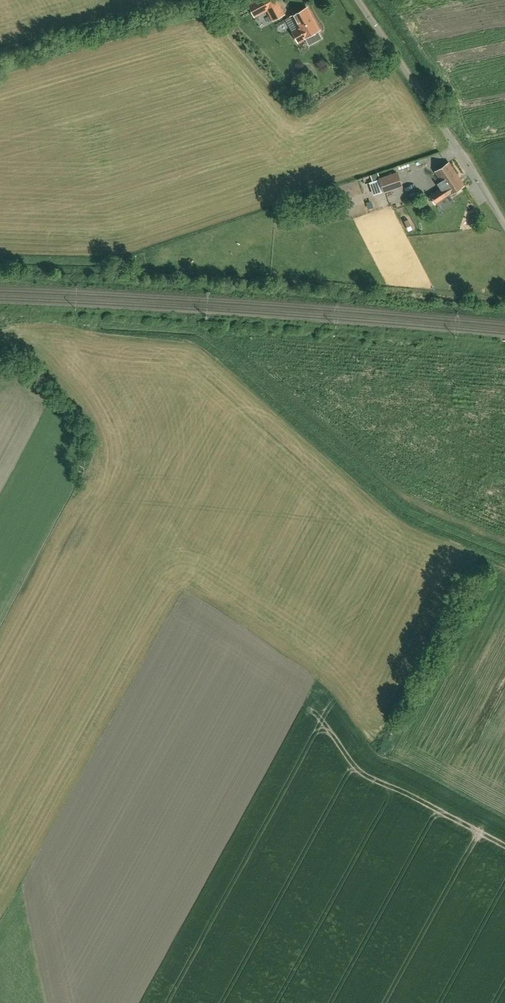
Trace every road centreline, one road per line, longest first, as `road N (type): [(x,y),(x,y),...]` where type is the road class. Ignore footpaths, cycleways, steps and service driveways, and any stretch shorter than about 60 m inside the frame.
road 1 (residential): [(504,224),(354,0)]

